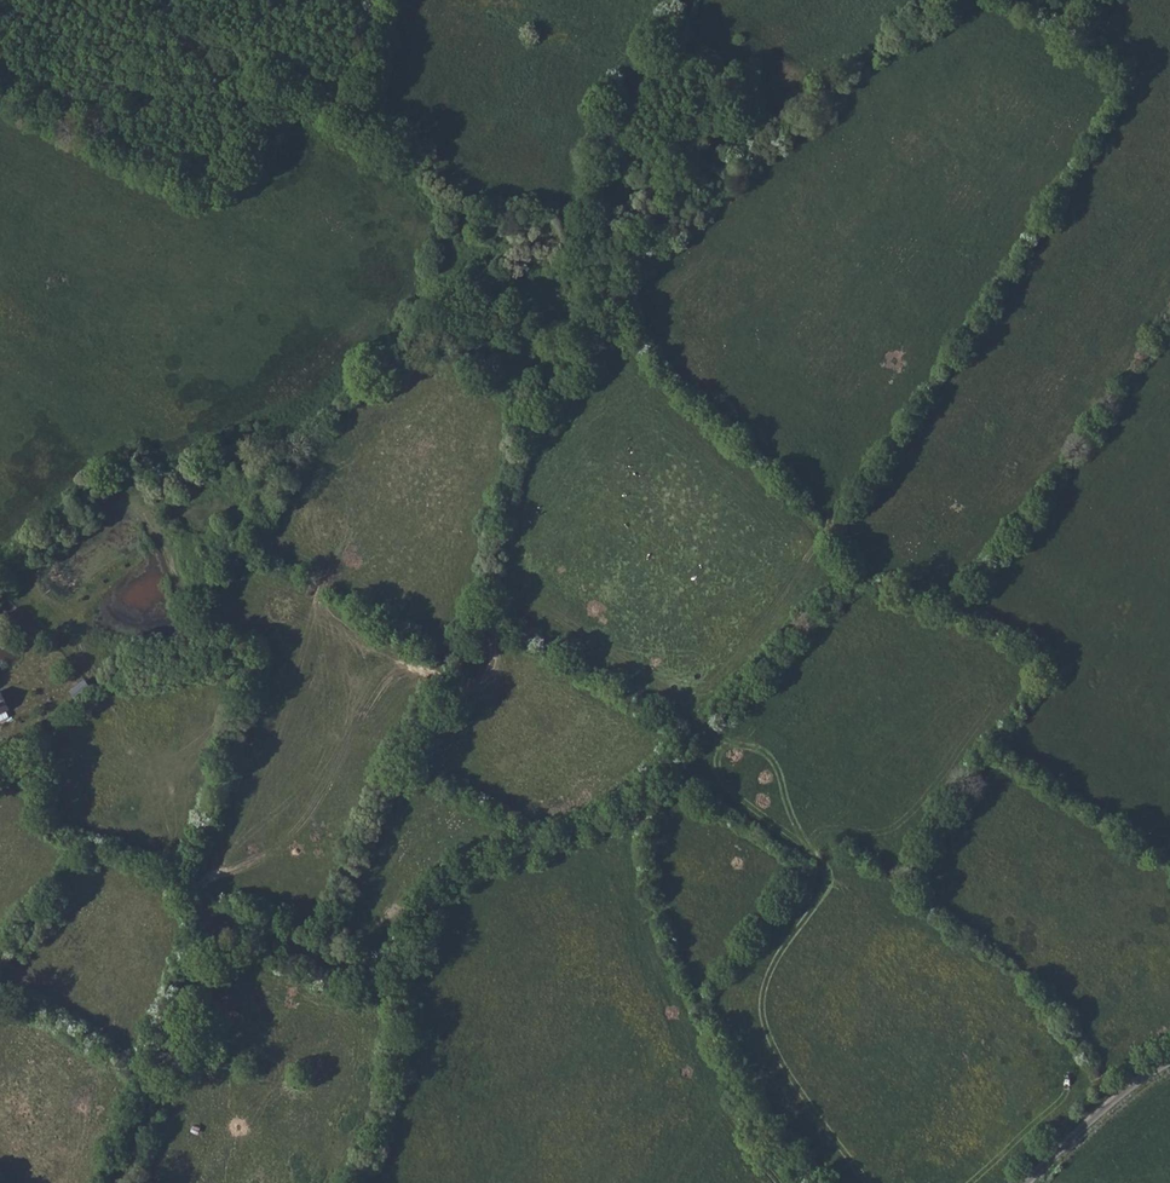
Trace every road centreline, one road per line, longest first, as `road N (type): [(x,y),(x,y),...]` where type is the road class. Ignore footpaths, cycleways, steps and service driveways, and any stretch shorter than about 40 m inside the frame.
road 1 (track): [(113,1182),(311,615),(329,617),(467,689)]
road 2 (unclassified): [(1031,1182),(1112,1106),(1169,1064)]

